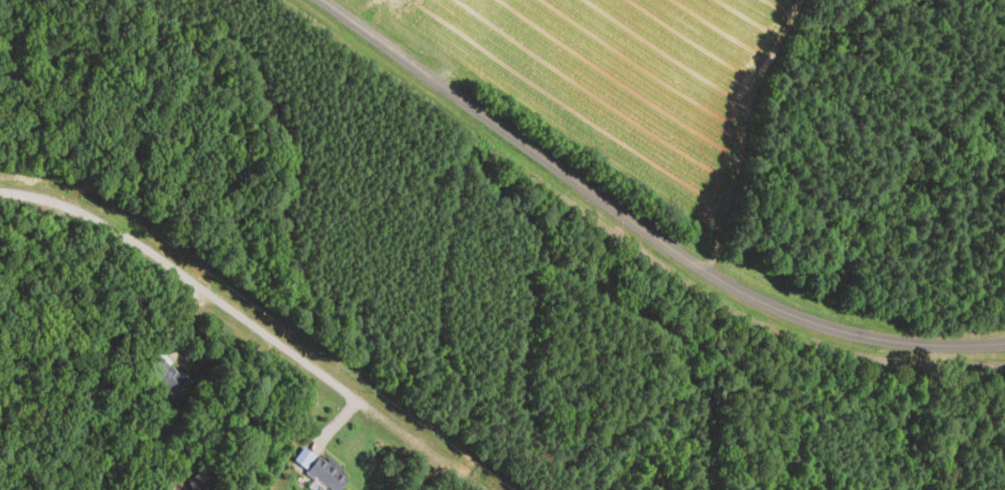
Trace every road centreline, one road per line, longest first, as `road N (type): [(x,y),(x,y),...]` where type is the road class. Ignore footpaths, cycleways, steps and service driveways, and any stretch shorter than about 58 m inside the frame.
road 1 (tertiary): [(321,0),(755,300),(874,339),(1004,344)]
road 2 (residential): [(0,192),(43,199),(110,226),(374,412)]
road 3 (track): [(706,272),(734,174),(744,91),(797,0)]
road 4 (residential): [(374,412),(484,489)]

